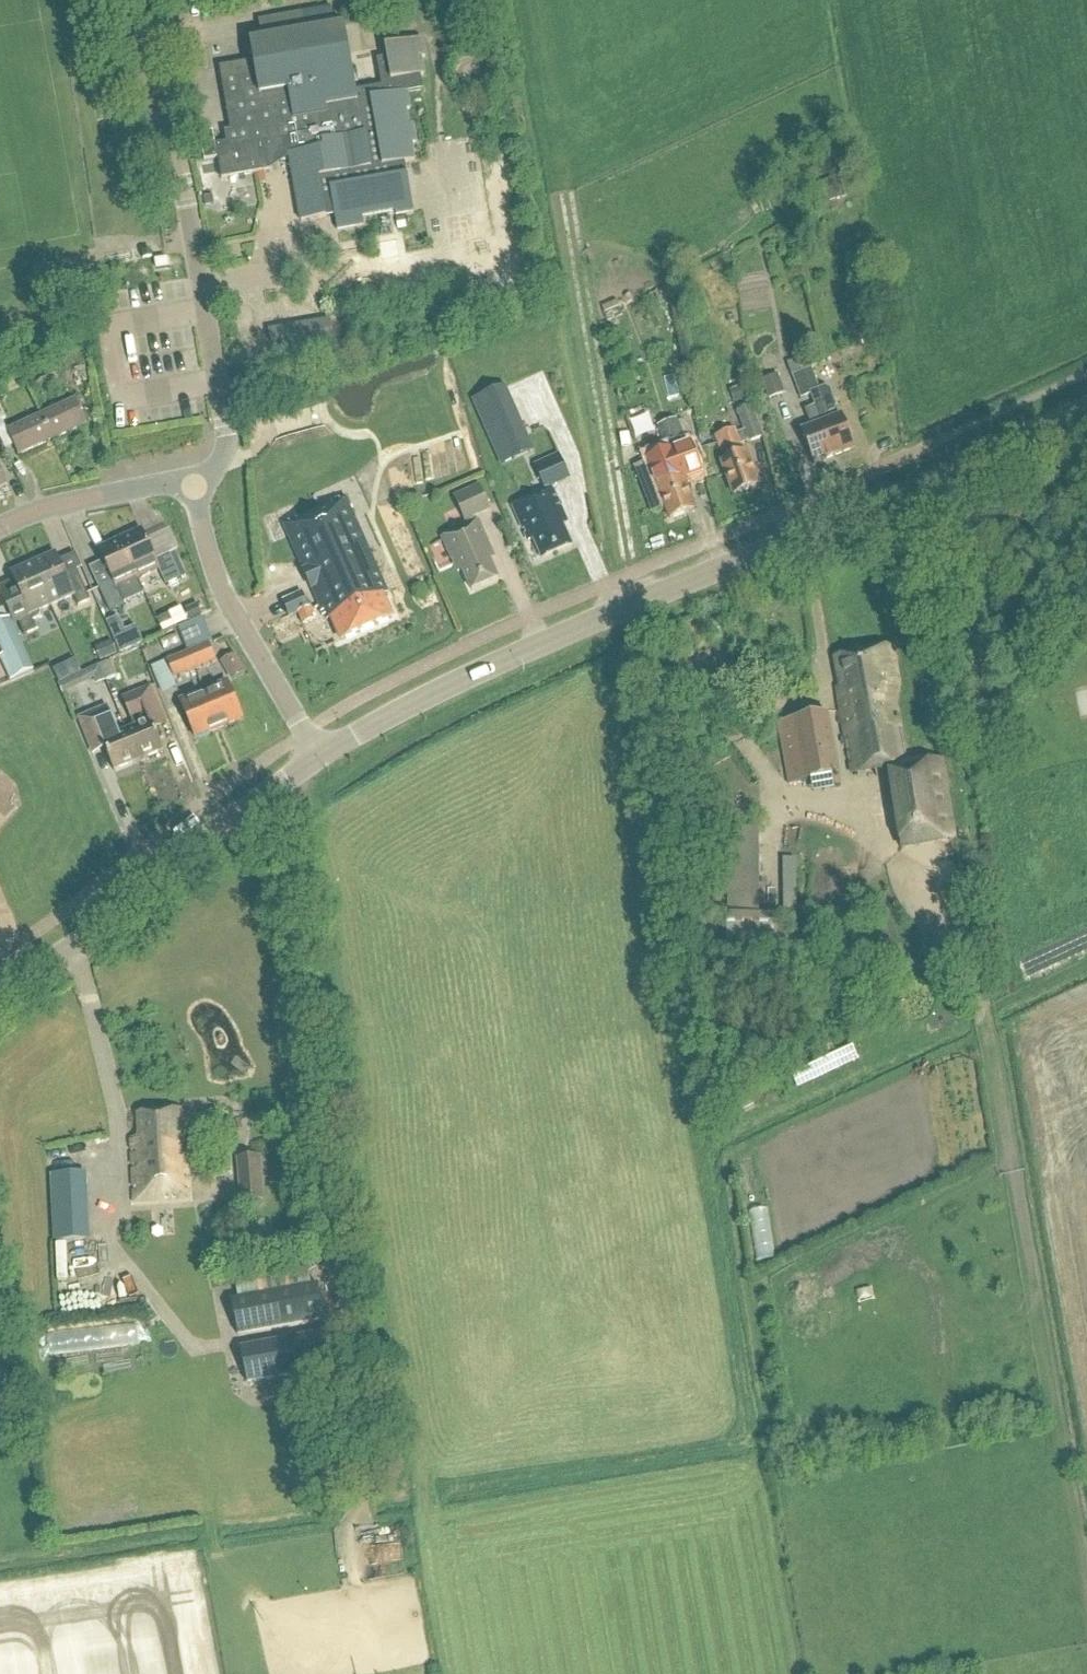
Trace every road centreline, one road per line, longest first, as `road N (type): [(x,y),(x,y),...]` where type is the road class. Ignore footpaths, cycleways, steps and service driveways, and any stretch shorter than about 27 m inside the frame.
road 1 (tertiary): [(320,757),(459,681),(1086,409)]
road 2 (unclassified): [(193,479),(216,468),(227,436),(181,177),(141,45)]
road 3 (tertiary): [(0,995),(86,939),(320,757)]
road 4 (unclassified): [(320,757),(224,594),(193,479)]
road 5 (residential): [(0,529),(51,508),(193,479)]

